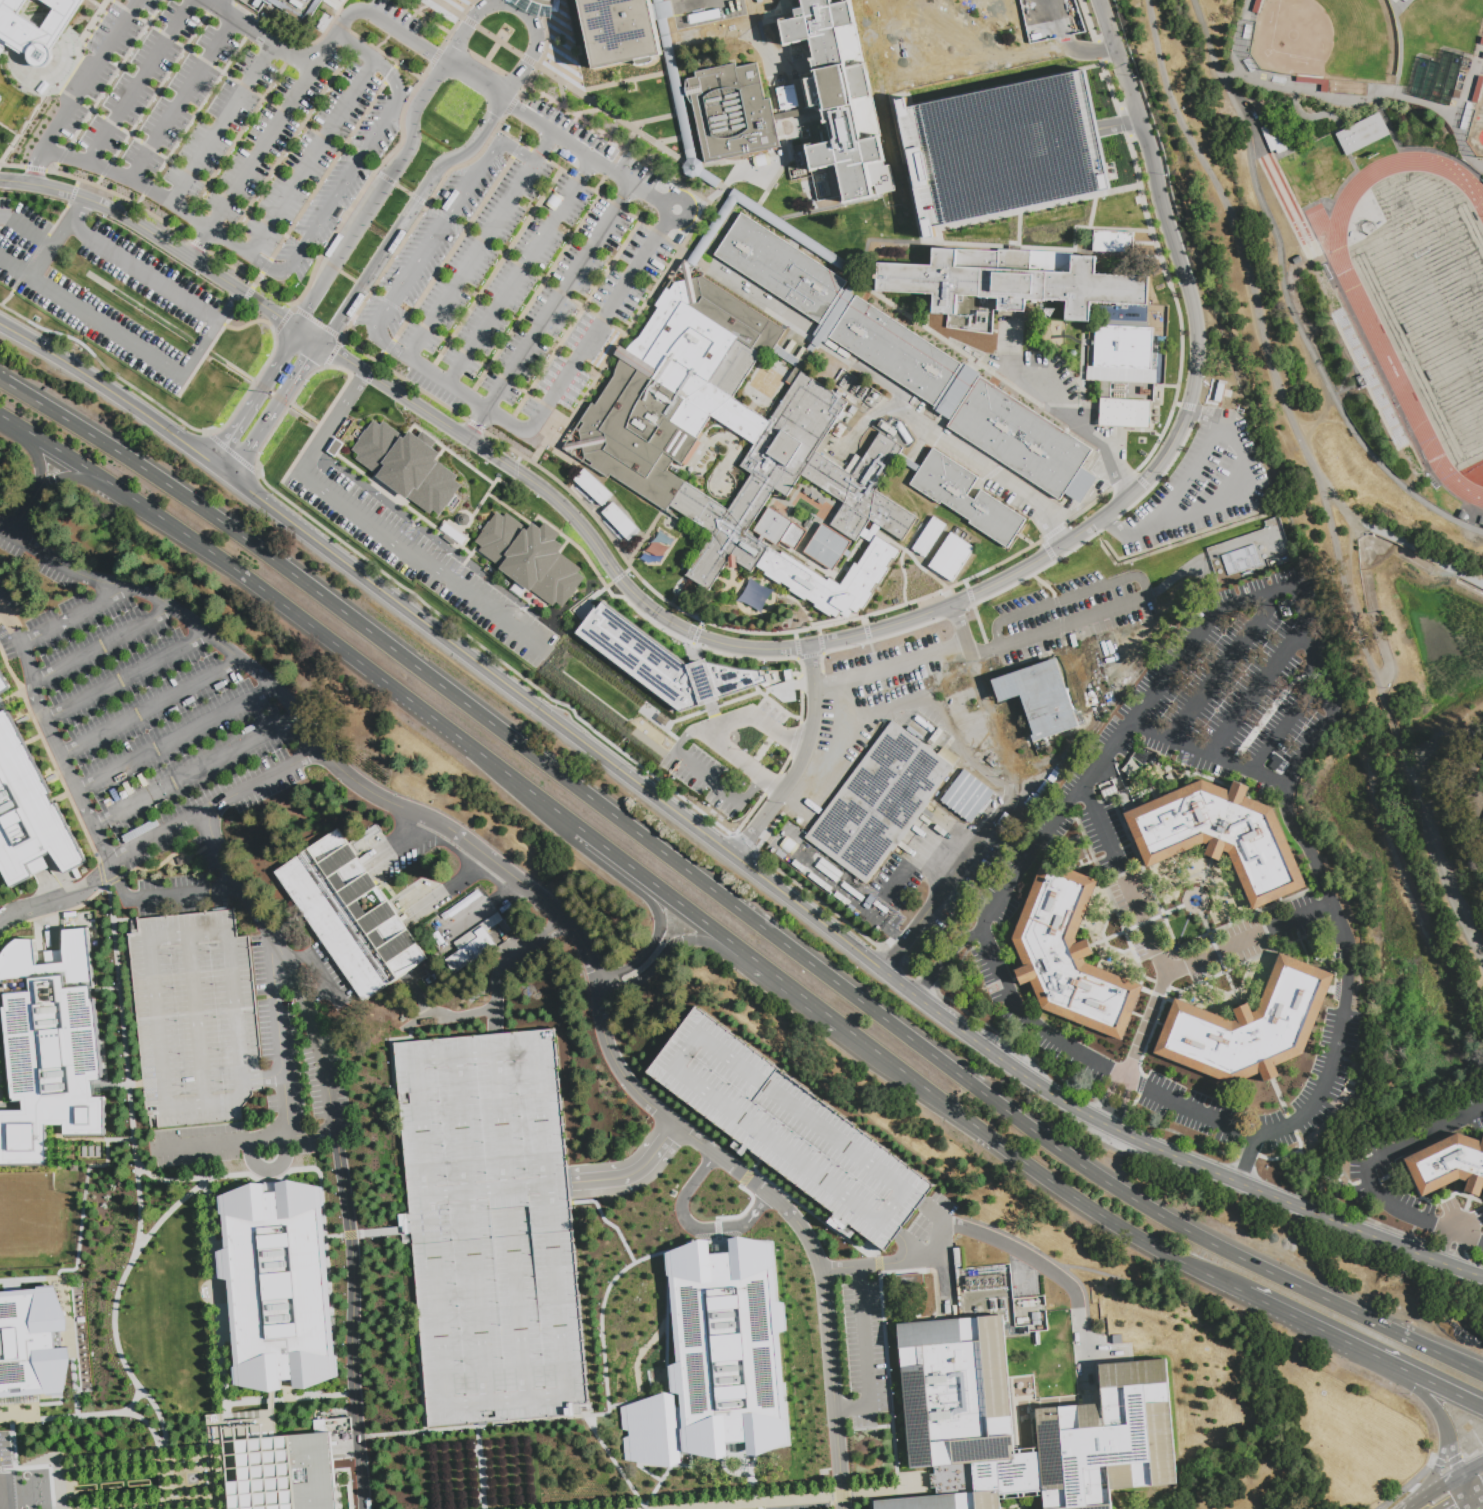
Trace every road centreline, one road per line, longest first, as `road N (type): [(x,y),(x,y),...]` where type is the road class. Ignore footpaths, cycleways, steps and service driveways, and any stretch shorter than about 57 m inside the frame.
road 1 (trunk): [(1482,1374),(1192,1234),(992,1102),(255,546),(0,380)]
road 2 (trunk): [(0,419),(86,473),(978,1128),(1178,1262),(1245,1295)]
road 3 (residential): [(1098,0),(1193,305),(1195,383),(1170,448),(1142,484),(1050,554),(970,598),(824,645),(780,650),(711,641),(647,606),(550,494),(321,343)]
road 4 (tertiary): [(233,478),(985,1047)]
road 5 (tertiary): [(1130,1134),(1472,1276)]
road 6 (residential): [(303,332),(130,218),(81,197),(0,181)]
road 7 (residential): [(321,343),(436,170),(476,149),(506,102)]
road 8 (residential): [(883,971),(1010,800),(966,759)]
road 9 (tertiary): [(0,325),(217,465)]
road 10 (residential): [(448,64),(418,111),(412,152),(345,258)]
road 11 (residential): [(506,102),(540,38),(524,11),(509,5),(479,16),(448,64)]
road 12 (trunk): [(1245,1295),(1401,1369)]
road 13 (tertiary): [(985,1047),(1130,1134)]
road 14 (residential): [(233,478),(321,343)]
road 15 (residential): [(303,332),(217,465)]

